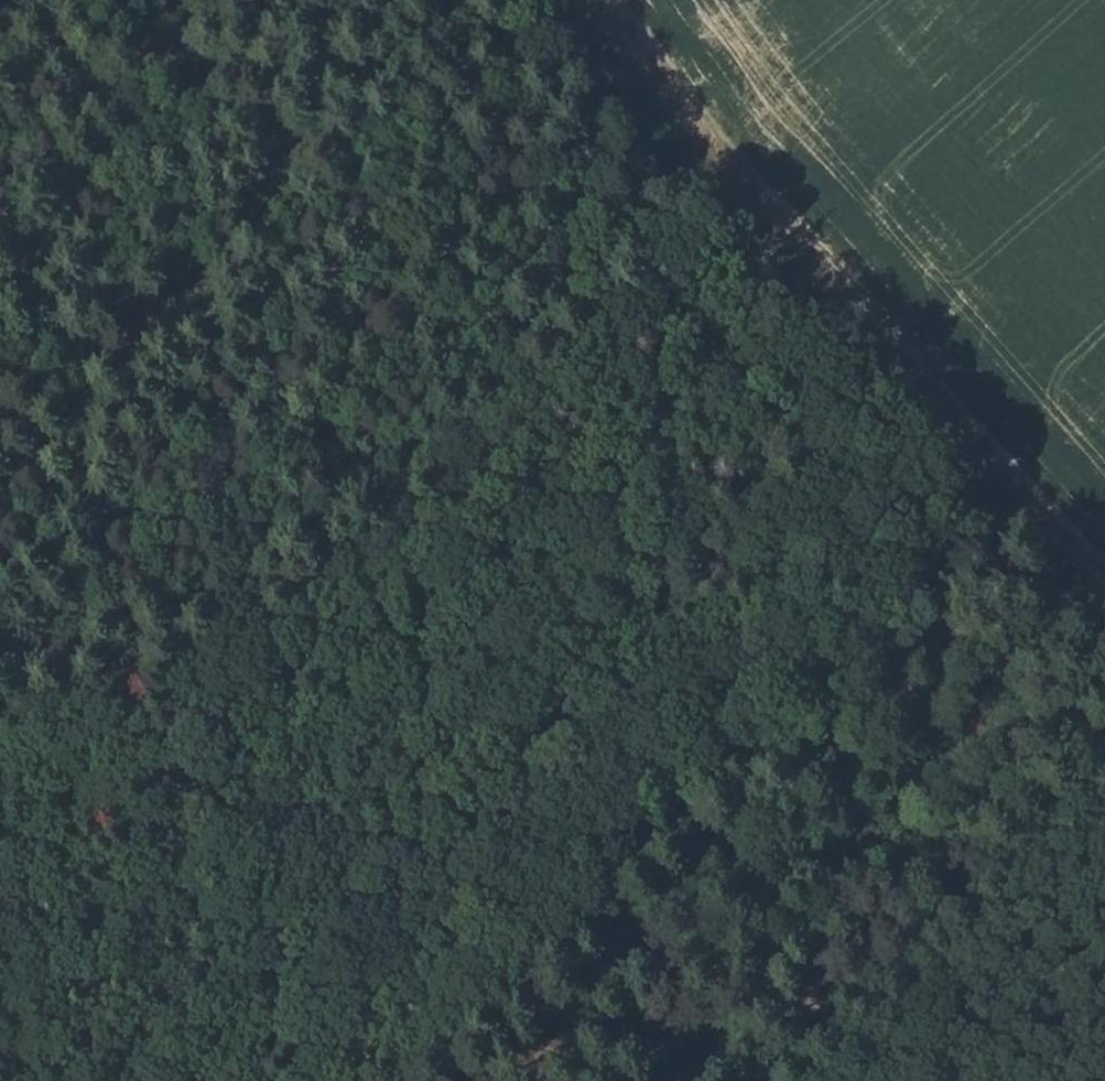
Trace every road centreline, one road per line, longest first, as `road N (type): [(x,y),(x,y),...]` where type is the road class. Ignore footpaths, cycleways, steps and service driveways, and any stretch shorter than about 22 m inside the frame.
road 1 (track): [(822,1080),(1104,823)]

